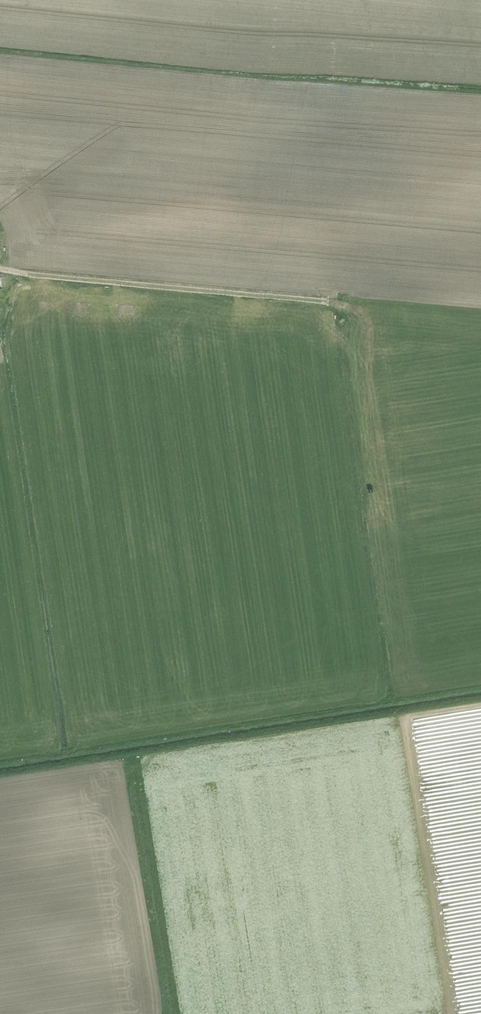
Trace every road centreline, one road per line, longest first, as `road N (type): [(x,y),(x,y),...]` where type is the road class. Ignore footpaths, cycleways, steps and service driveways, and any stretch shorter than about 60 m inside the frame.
road 1 (track): [(327,301),(0,273)]

